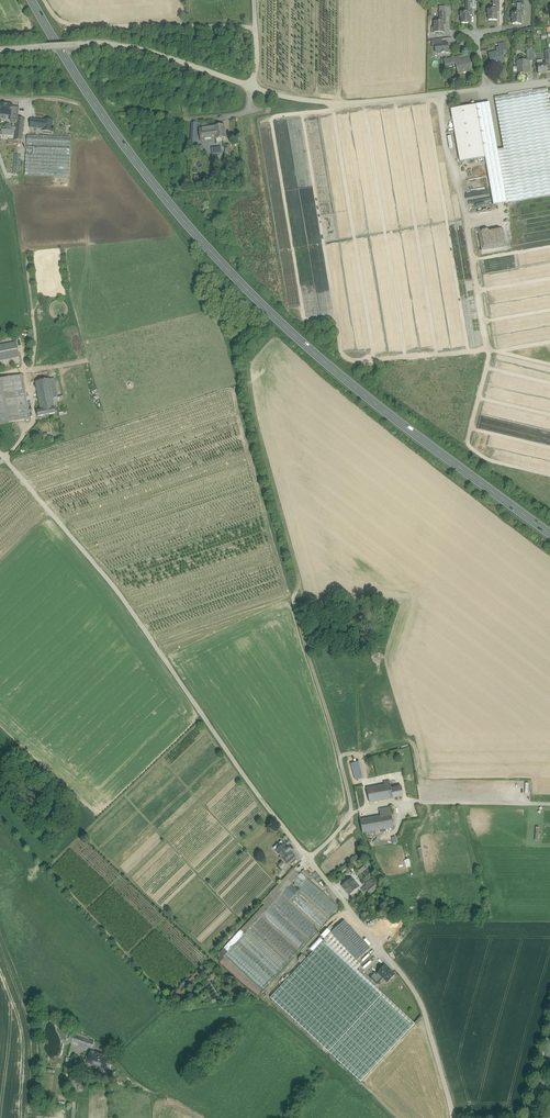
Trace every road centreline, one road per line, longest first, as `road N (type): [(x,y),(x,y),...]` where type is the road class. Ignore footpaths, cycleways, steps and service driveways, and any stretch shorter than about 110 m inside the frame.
road 1 (residential): [(457,1117),(412,980),(309,859),(143,619),(0,449)]
road 2 (primary): [(31,0),(134,159),(219,261),(365,397),(549,535)]
road 3 (residential): [(0,52),(128,48),(281,98),(354,104),(488,89)]
road 4 (track): [(356,816),(293,600),(298,577),(251,361)]
road 5 (track): [(335,102),(336,343),(344,361),(489,359)]
road 6 (track): [(442,93),(489,350),(462,445)]
road 7 (track): [(257,26),(84,27),(57,16),(48,0)]
road 8 (track): [(381,941),(415,925),(549,924)]

